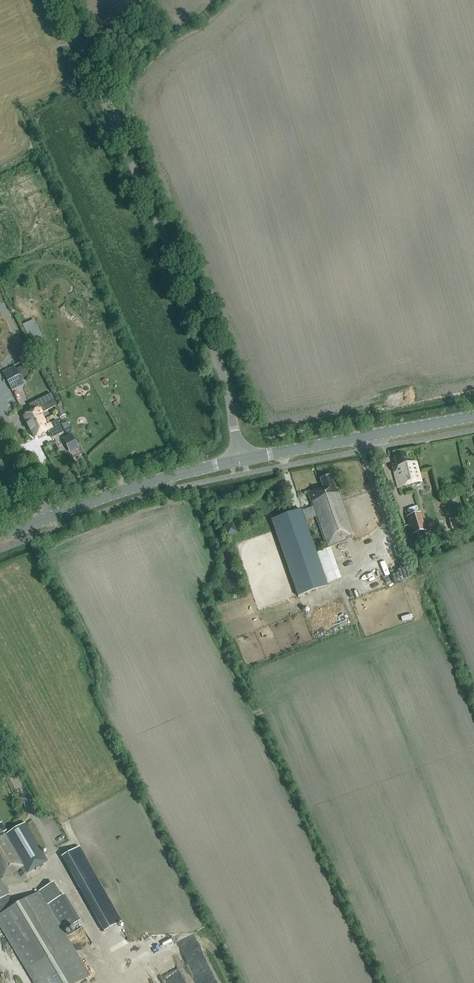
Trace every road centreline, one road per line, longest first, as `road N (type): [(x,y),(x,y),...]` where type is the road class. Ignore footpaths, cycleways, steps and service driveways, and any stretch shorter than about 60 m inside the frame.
road 1 (unclassified): [(65,0),(221,350),(242,460)]
road 2 (tertiary): [(0,536),(141,484),(242,460)]
road 3 (tertiary): [(242,460),(473,417)]

